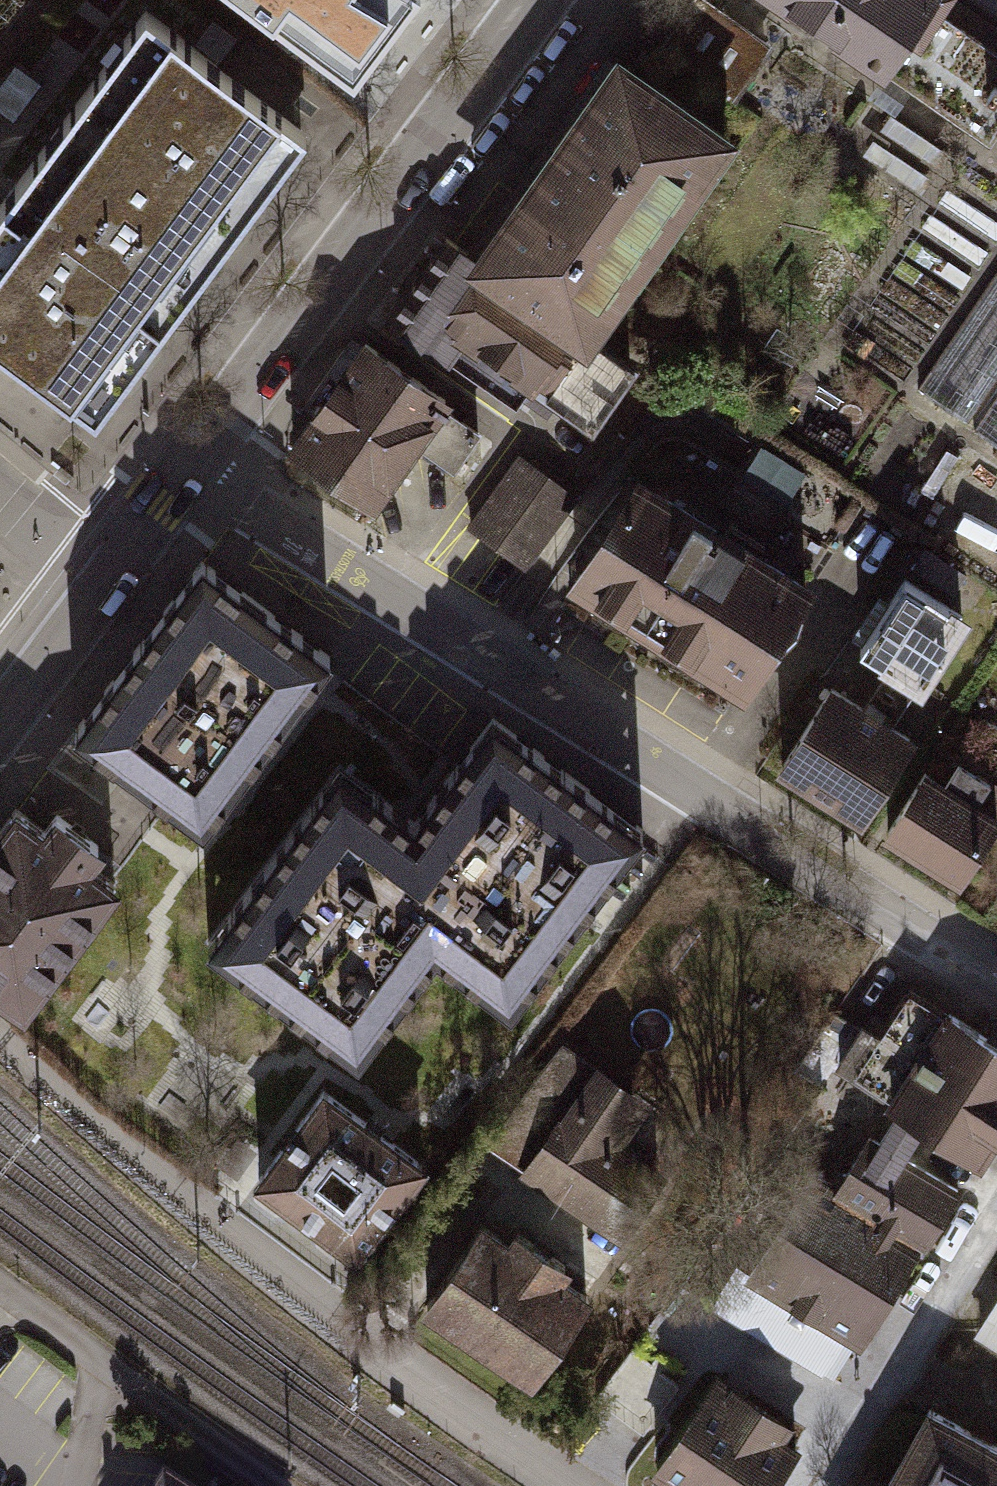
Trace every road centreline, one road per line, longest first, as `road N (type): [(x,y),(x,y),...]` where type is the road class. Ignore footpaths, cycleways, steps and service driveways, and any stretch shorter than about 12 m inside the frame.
road 1 (residential): [(186,464),(996,983)]
road 2 (residential): [(575,1485),(140,1165),(0,1042)]
road 3 (secondary): [(537,0),(186,464)]
road 4 (residential): [(825,1485),(996,1216)]
road 5 (secondary): [(103,579),(0,715)]
road 6 (secondary): [(186,464),(103,579)]
road 7 (residential): [(103,579),(0,496)]

